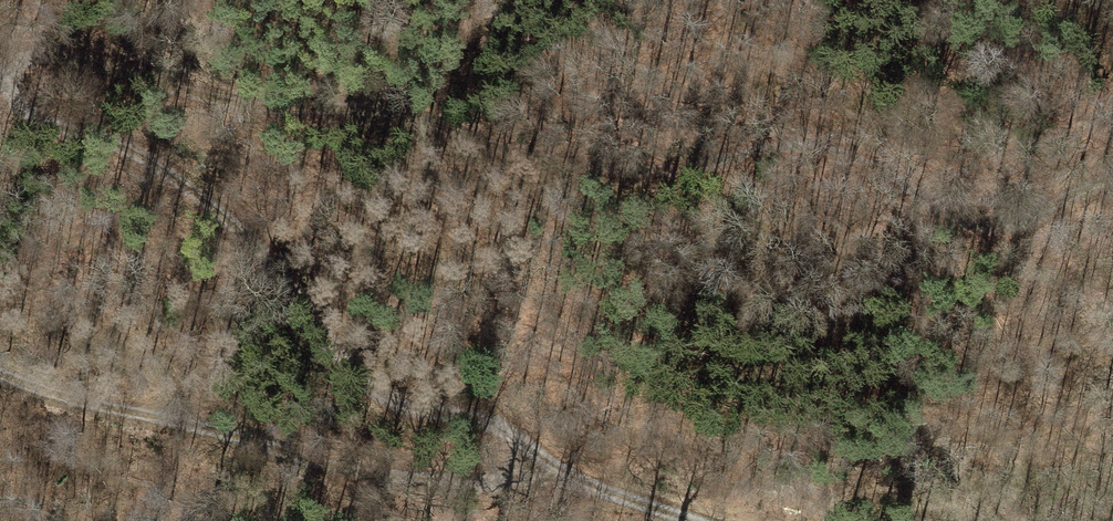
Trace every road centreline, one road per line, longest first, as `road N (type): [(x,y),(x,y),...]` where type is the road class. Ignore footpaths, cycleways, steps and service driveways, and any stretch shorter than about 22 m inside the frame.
road 1 (track): [(0,66),(12,76),(17,108),(66,134),(139,153),(240,232),(307,300),(357,382),(404,415),(475,411),(517,439),(523,460),(494,487),(384,473),(76,408),(0,370)]
road 2 (track): [(12,76),(38,55),(258,107),(375,108),(538,163),(631,175),(716,175),(791,160),(858,167),(926,188),(972,223),(1033,219),(1112,179)]
road 3 (track): [(684,520),(523,460)]

